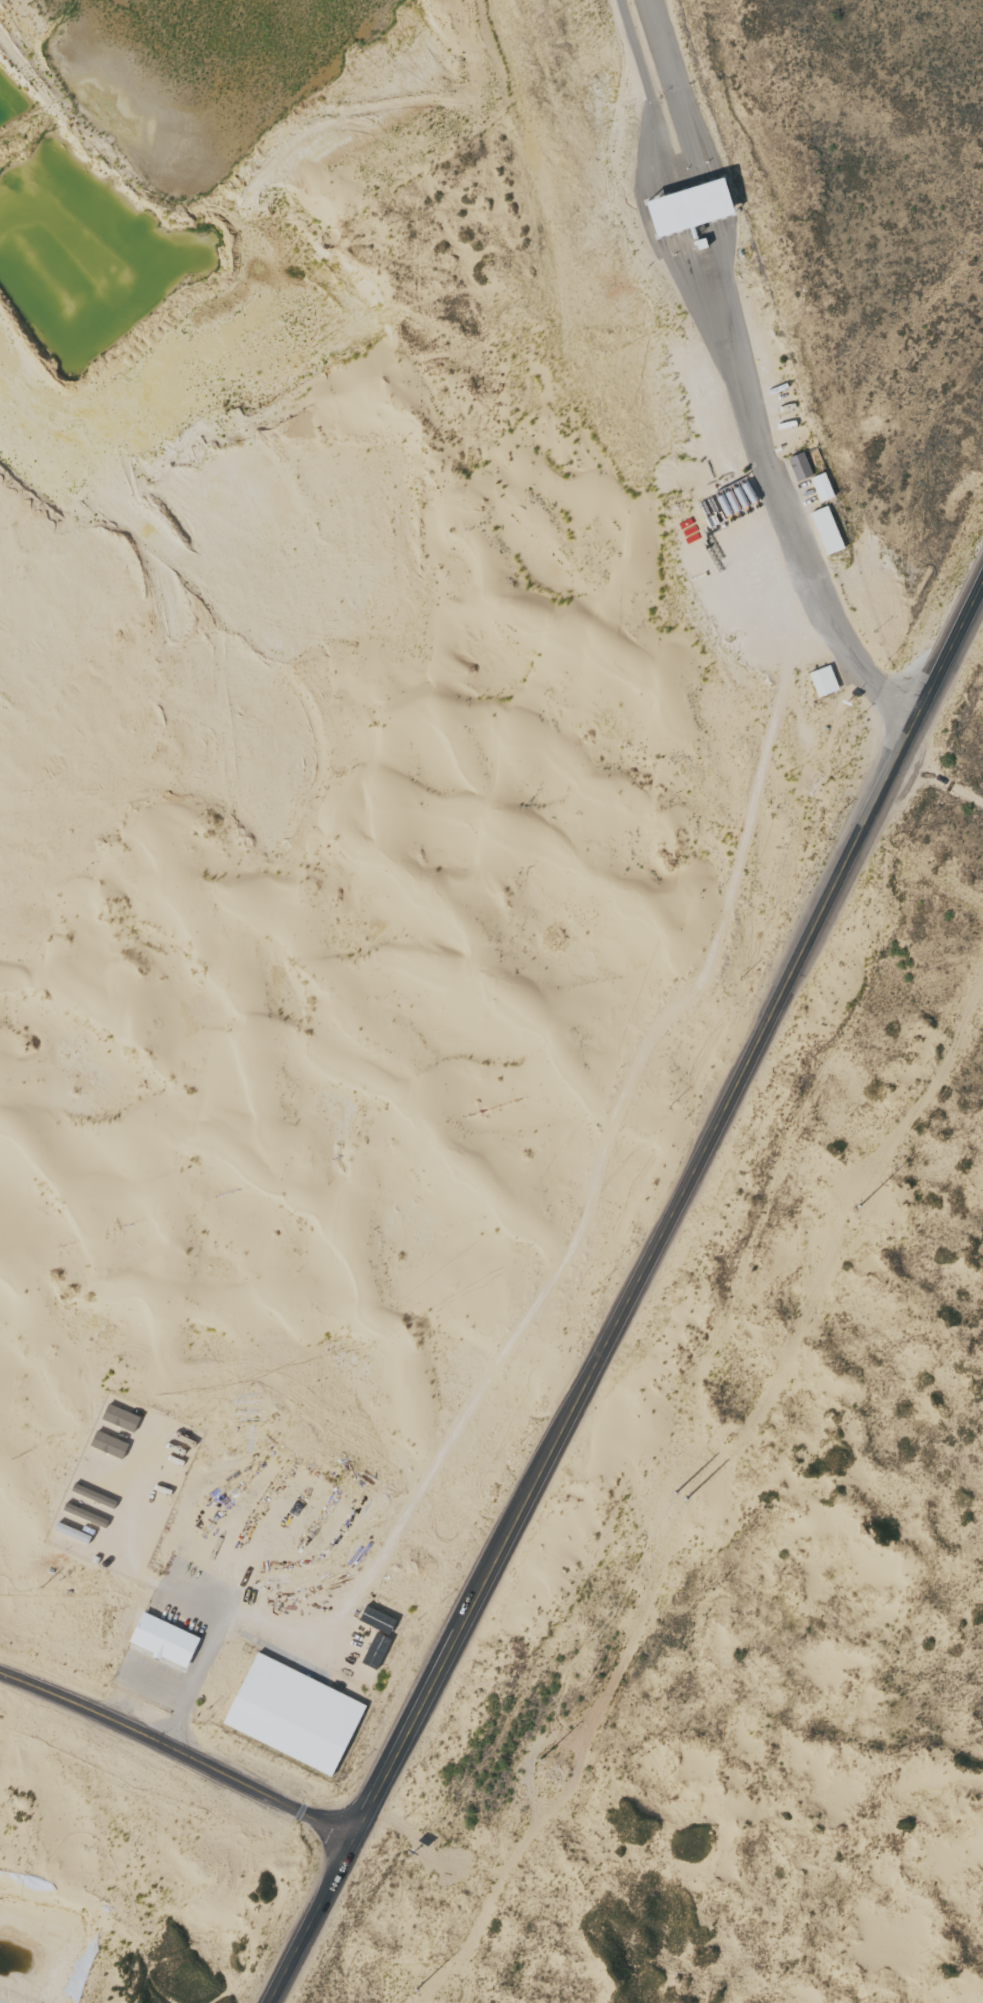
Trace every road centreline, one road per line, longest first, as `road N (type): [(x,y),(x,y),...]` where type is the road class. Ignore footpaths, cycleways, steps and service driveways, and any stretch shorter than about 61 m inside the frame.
road 1 (primary): [(270,2002),(982,591)]
road 2 (secondary): [(0,1673),(154,1737),(352,1841)]

